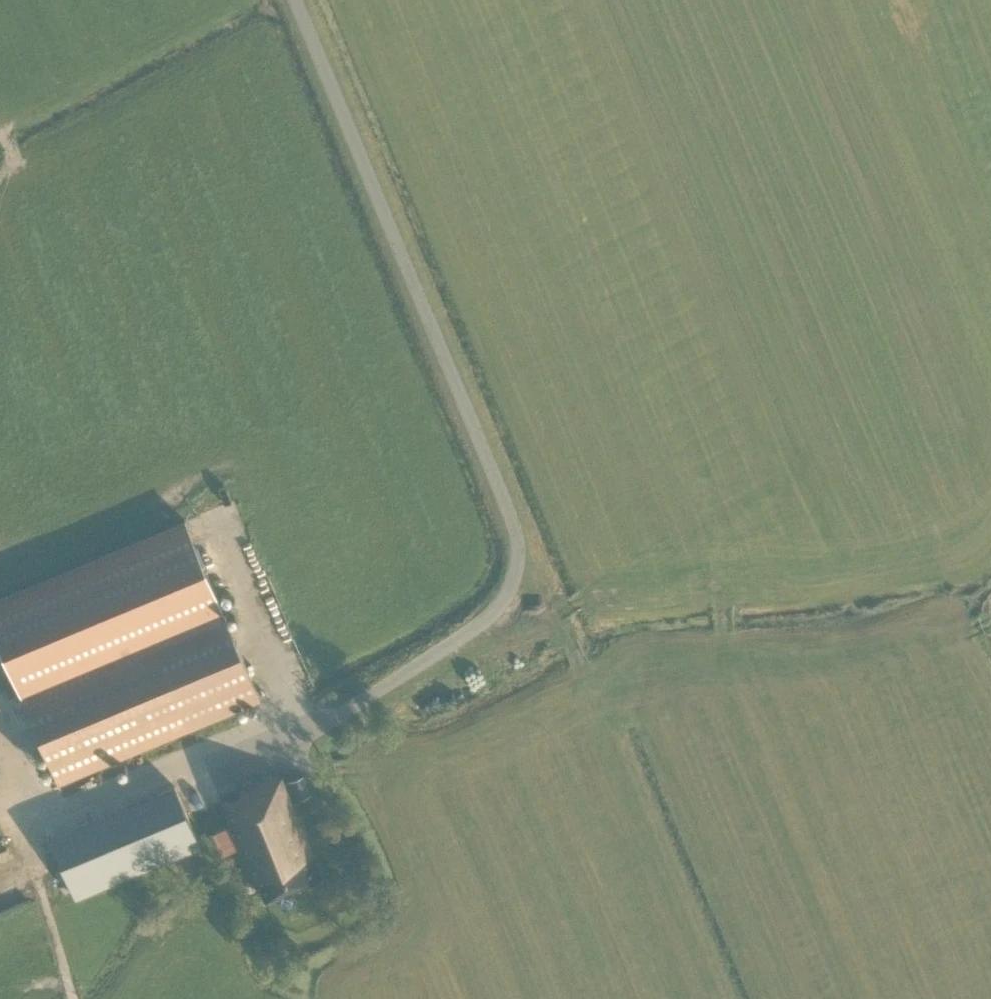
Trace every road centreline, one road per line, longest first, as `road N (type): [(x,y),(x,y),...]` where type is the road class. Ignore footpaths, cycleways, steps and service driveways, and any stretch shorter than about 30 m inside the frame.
road 1 (unclassified): [(327,742),(528,607),(528,549),(296,0)]

